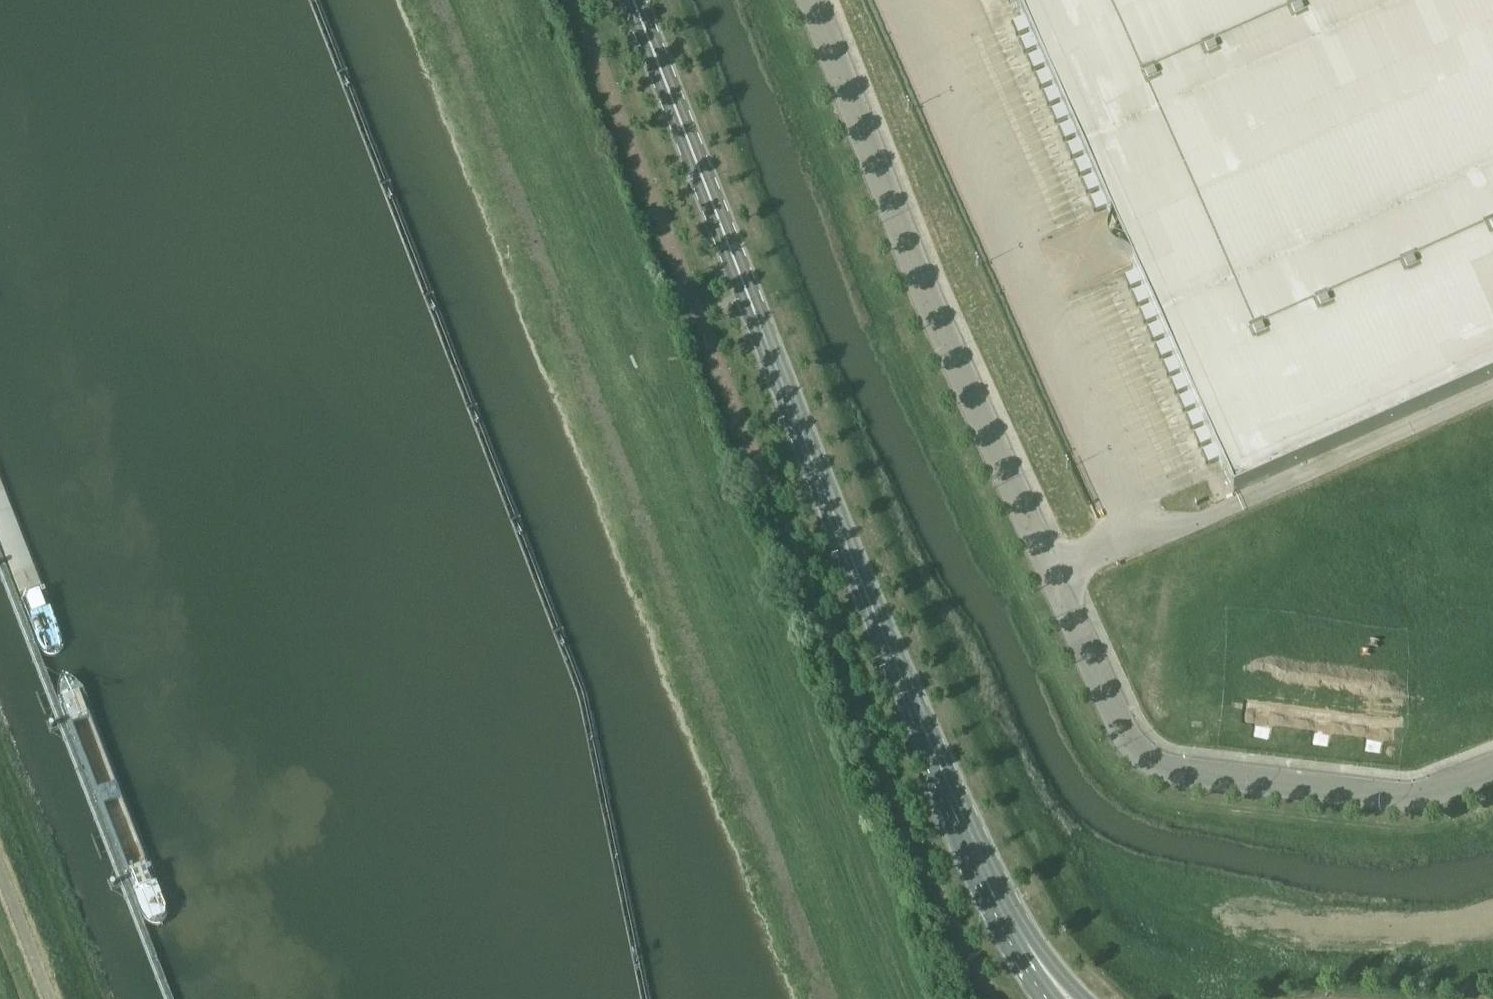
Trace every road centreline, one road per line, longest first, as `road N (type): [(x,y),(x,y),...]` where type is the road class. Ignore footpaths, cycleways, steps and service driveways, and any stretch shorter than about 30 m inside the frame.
road 1 (unclassified): [(1492,771),(1394,801),(1169,773),(1142,761),(1125,740),(921,288),(809,0)]
road 2 (tertiary): [(1067,998),(1002,896),(846,554),(631,0)]

